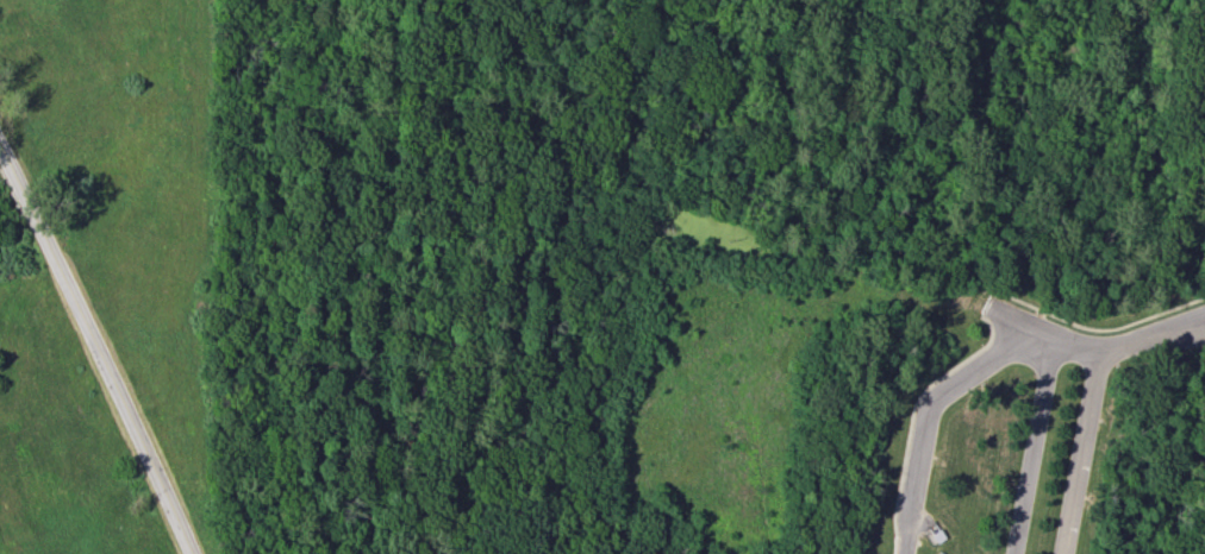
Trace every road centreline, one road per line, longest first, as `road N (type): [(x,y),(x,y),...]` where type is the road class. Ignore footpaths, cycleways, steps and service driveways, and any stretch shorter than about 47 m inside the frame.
road 1 (residential): [(191,553),(0,151)]

